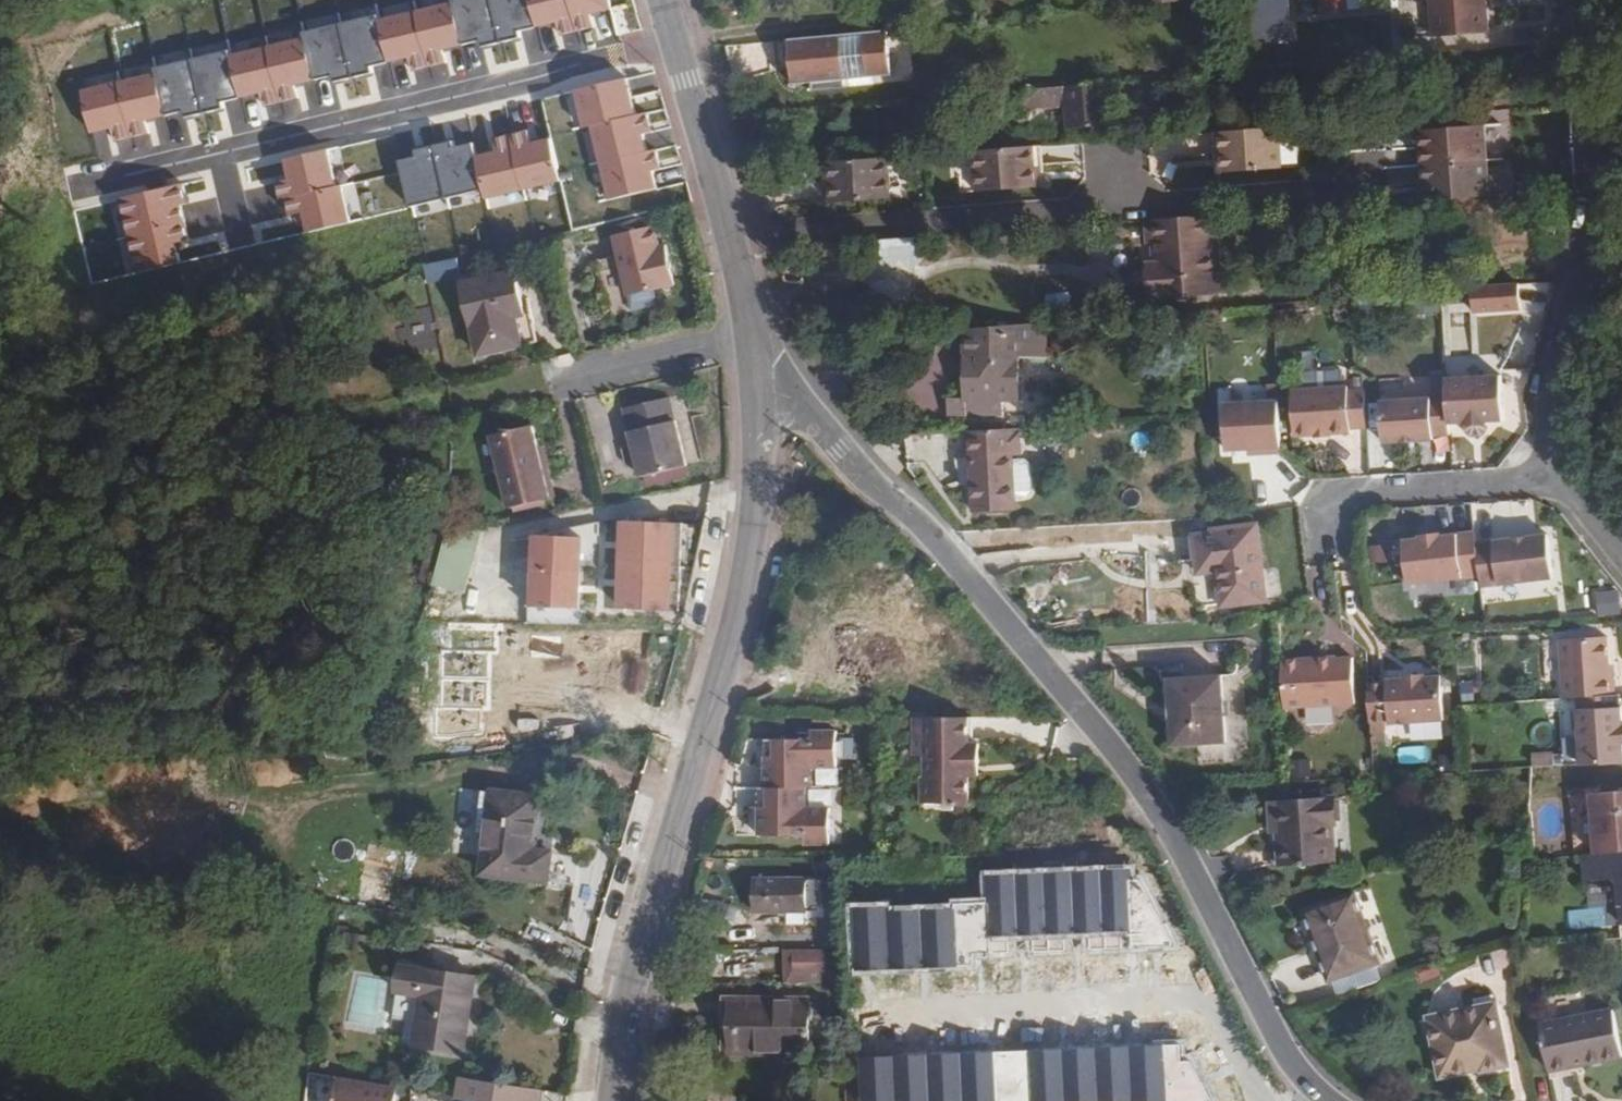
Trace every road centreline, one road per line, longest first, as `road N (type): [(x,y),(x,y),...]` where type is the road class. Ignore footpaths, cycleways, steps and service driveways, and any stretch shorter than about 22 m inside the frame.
road 1 (residential): [(754,384),(803,405),(859,471),(930,536),(1103,737),(1185,860),(1287,1055),(1328,1100)]
road 2 (secondary): [(754,384),(756,495),(744,581),(635,964),(613,1100)]
road 3 (residential): [(1344,187),(729,236)]
road 4 (residential): [(1559,478),(1551,398),(1602,165),(1567,0)]
road 5 (residential): [(864,1014),(1189,998),(1223,1032),(1263,1100)]
road 6 (residential): [(1559,478),(1319,497),(1320,554)]
road 7 (secondary): [(662,0),(729,236)]
road 8 (secondary): [(729,236),(754,384)]

